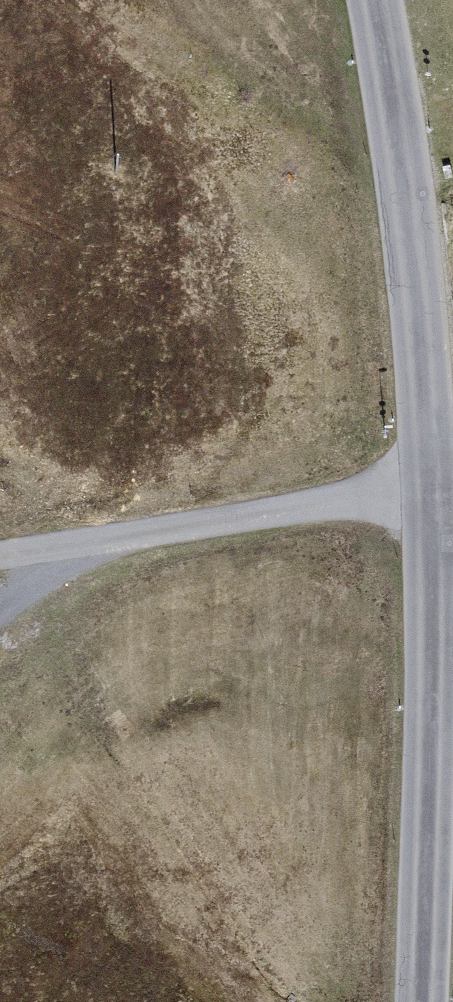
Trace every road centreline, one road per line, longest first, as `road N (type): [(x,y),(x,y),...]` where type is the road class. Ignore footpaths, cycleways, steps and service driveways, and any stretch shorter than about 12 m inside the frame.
road 1 (tertiary): [(430,472),(437,668),(429,1001)]
road 2 (tertiary): [(379,0),(407,203),(430,472)]
road 3 (residential): [(430,472),(0,553)]

